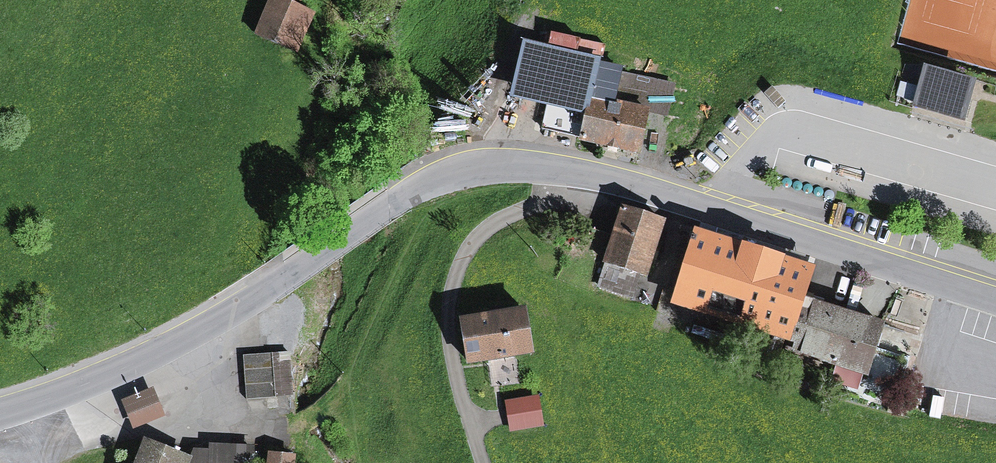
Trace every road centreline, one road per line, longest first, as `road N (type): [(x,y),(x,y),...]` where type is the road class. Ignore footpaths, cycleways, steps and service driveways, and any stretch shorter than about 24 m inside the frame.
road 1 (tertiary): [(995,300),(566,166),(505,161),(448,170),(128,367),(0,413)]

